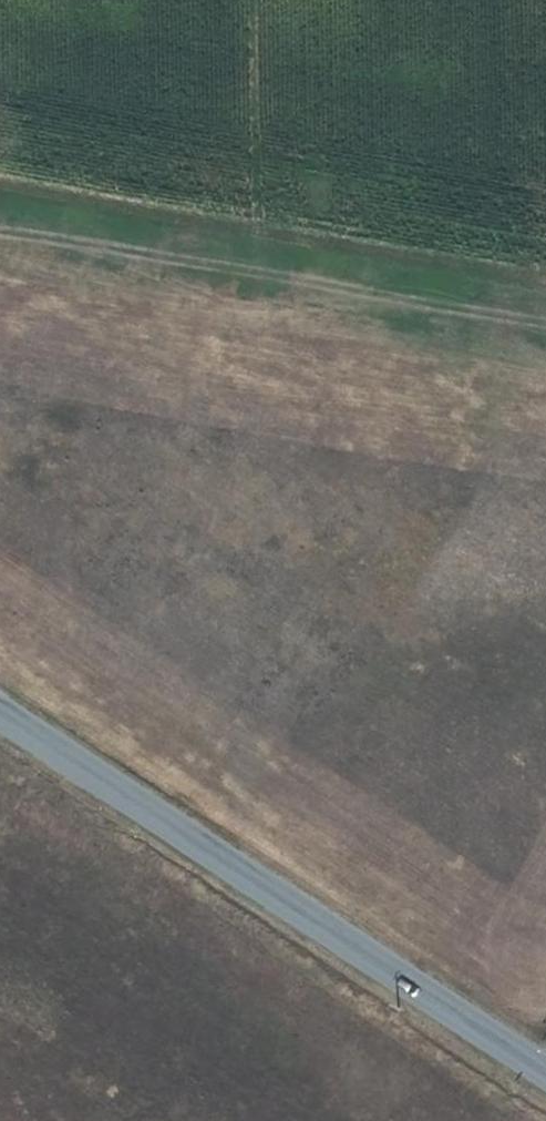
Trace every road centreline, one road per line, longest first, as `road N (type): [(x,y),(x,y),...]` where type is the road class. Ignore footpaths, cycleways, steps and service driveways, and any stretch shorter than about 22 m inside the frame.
road 1 (tertiary): [(0,707),(253,883),(545,1072)]

